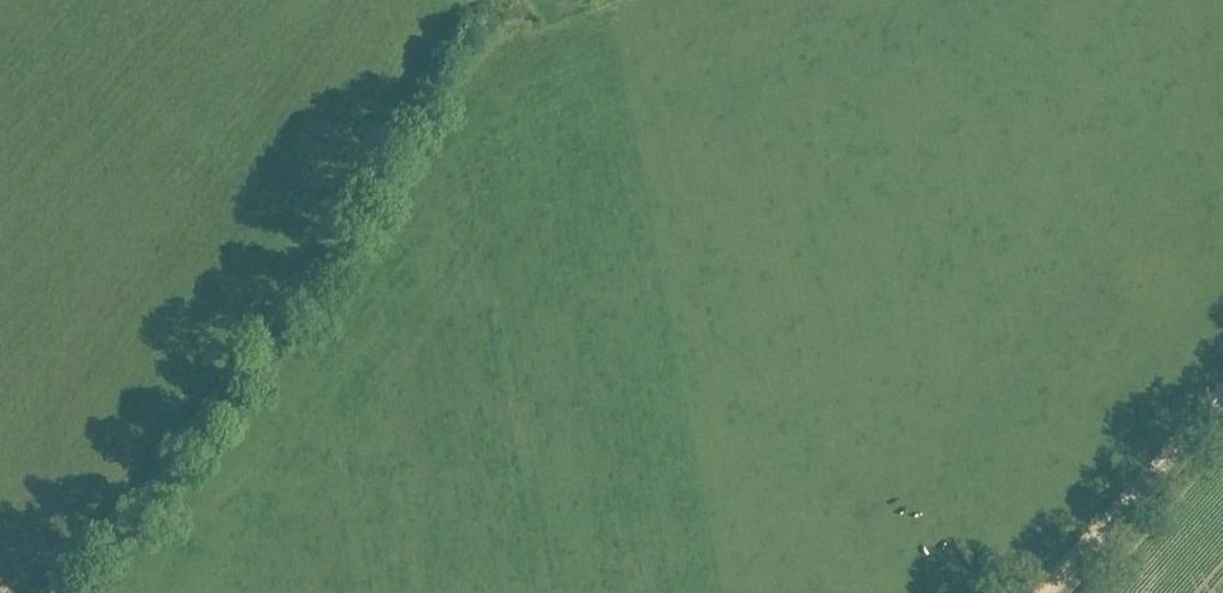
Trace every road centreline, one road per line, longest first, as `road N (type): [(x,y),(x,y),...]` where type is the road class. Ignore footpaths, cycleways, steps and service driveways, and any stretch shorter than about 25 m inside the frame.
road 1 (track): [(1222,398),(1049,592)]

